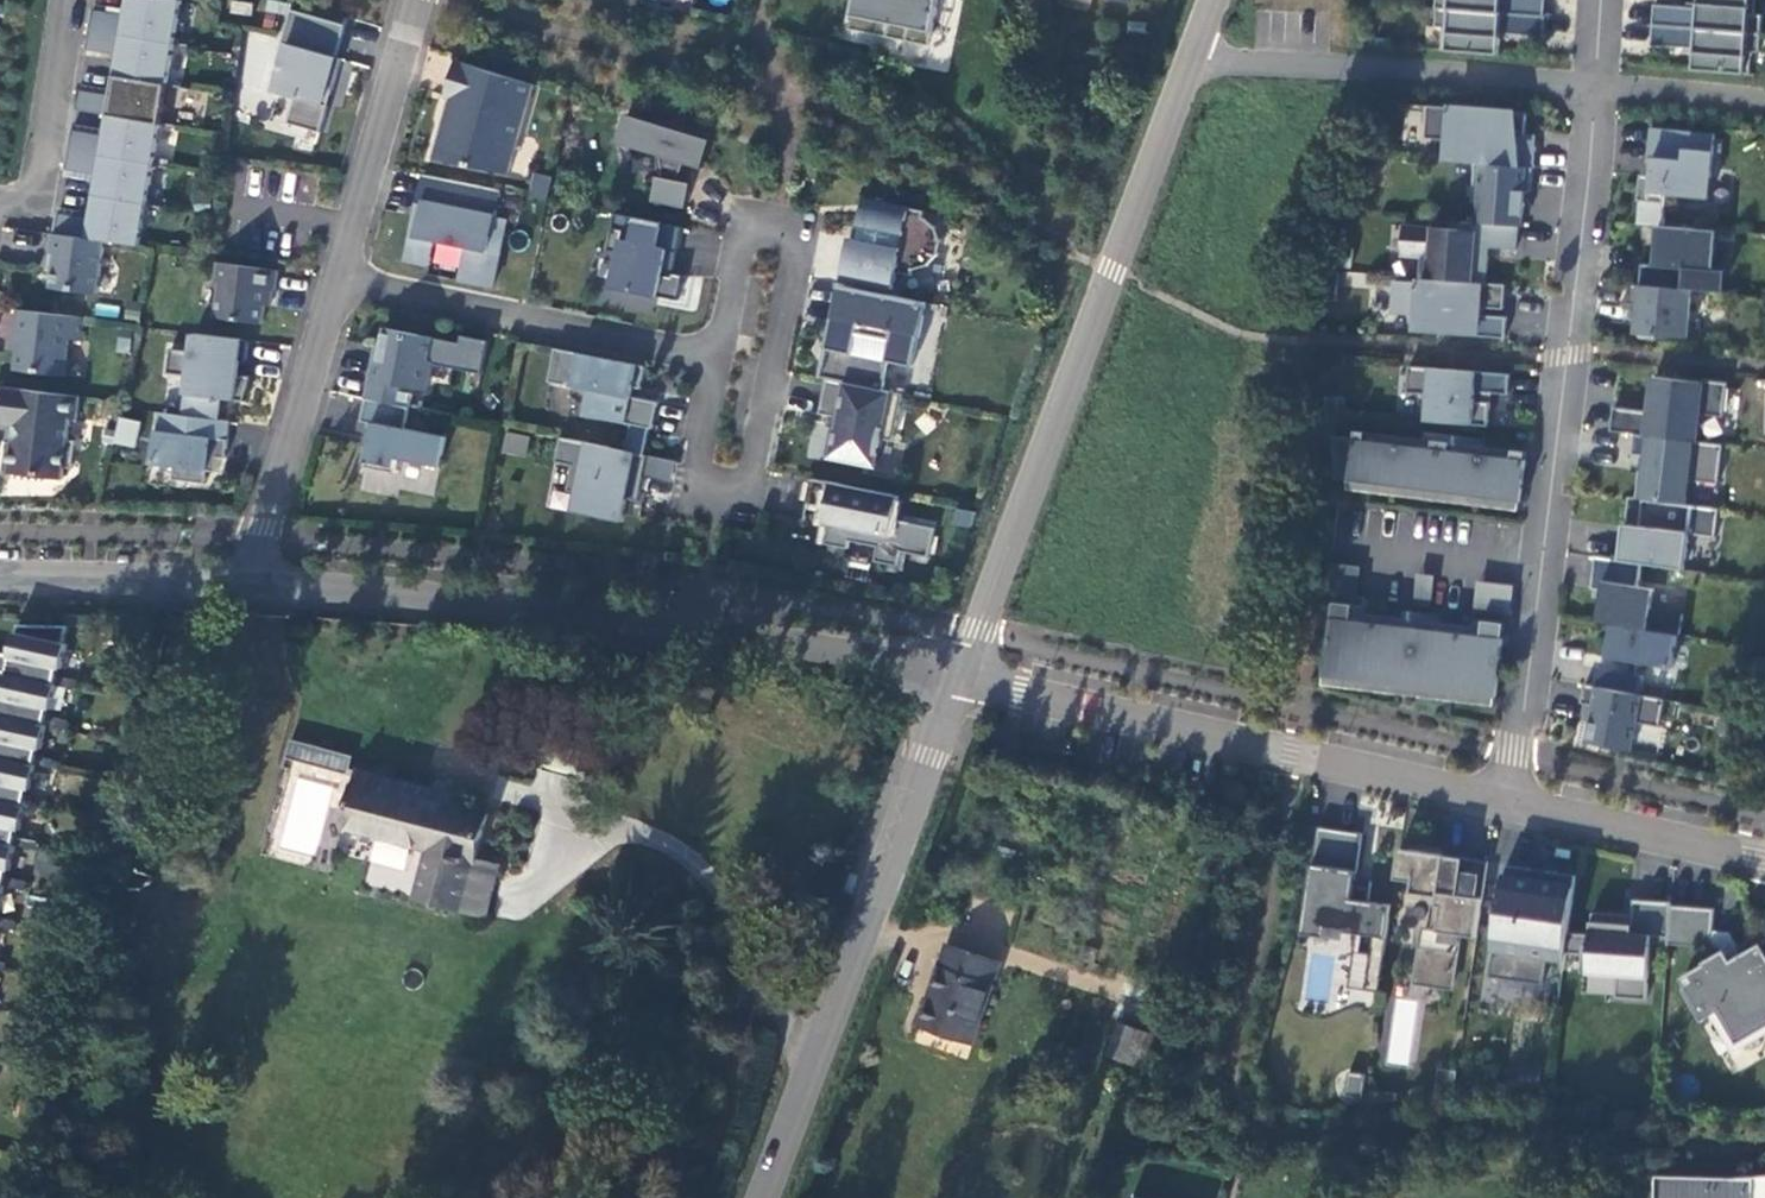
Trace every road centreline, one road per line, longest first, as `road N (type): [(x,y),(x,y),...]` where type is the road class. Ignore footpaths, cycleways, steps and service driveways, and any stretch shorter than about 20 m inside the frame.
road 1 (residential): [(1597,85),(1506,800)]
road 2 (residential): [(957,680),(710,628),(260,580)]
road 3 (tertiary): [(1191,60),(957,680)]
road 4 (residential): [(957,680),(1506,800)]
road 5 (tertiary): [(957,680),(759,1197)]
road 6 (residential): [(720,354),(691,487),(759,500),(808,235),(747,227)]
road 7 (residential): [(1191,60),(1597,85)]
road 8 (residential): [(337,284),(720,354)]
road 9 (residential): [(337,284),(262,542),(260,580)]
road 10 (residential): [(413,0),(337,284)]
road 11 (residential): [(1506,800),(1764,861)]
road 12 (residential): [(260,580),(0,577)]
road 13 (residential): [(0,205),(38,187),(63,0)]
road 14 (residential): [(1764,100),(1597,85)]
road 15 (residential): [(747,227),(720,354)]

